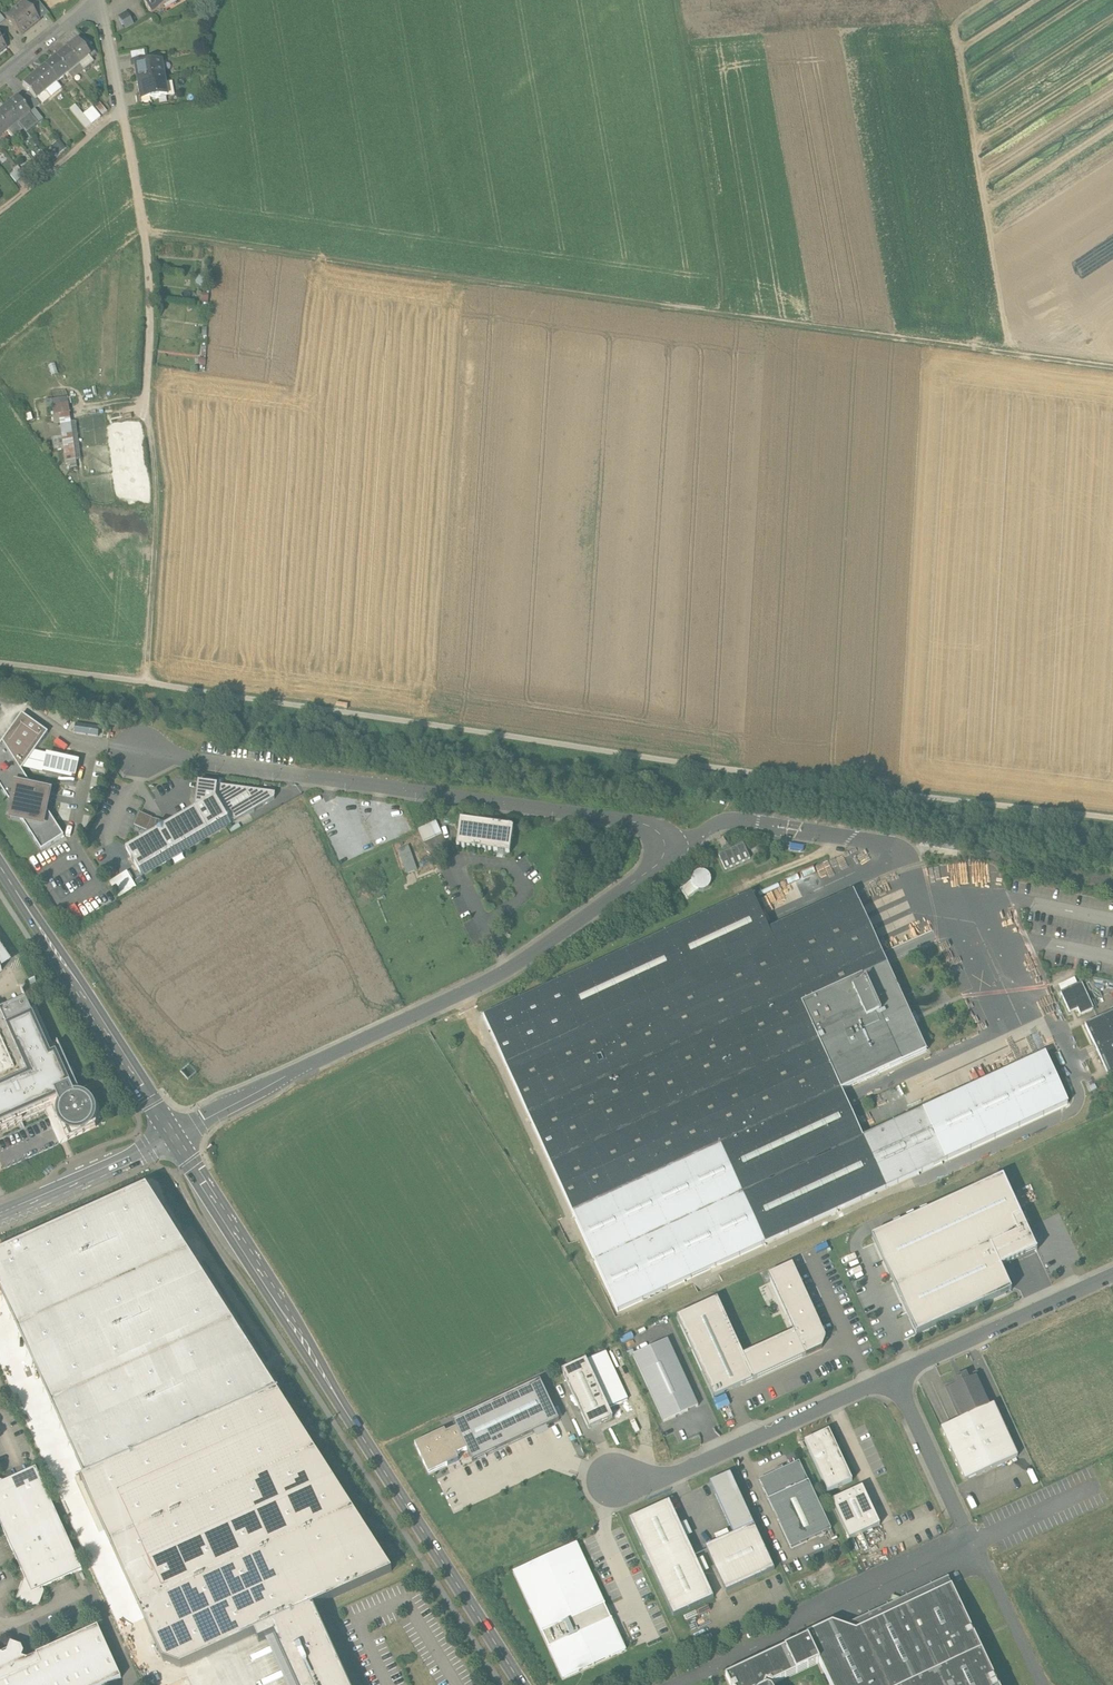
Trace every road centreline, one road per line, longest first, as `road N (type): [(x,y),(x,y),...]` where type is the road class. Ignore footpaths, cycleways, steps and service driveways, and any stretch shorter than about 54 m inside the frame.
road 1 (track): [(0,662),(1112,819)]
road 2 (track): [(1112,366),(143,233)]
road 3 (tertiary): [(176,1142),(520,1684)]
road 4 (unclassified): [(665,848),(656,866),(508,970),(285,1076),(176,1142)]
road 5 (track): [(146,681),(158,490),(147,260),(121,111)]
road 6 (unclassified): [(665,848),(660,834),(634,822),(142,751)]
road 7 (unclassified): [(1112,1276),(675,1476),(650,1486),(619,1481)]
road 8 (tertiary): [(0,864),(176,1142)]
road 9 (track): [(732,313),(678,0)]
road 10 (unclassified): [(176,1142),(0,1219)]
road 11 (track): [(0,209),(121,111)]
road 12 (residential): [(0,78),(97,0)]

